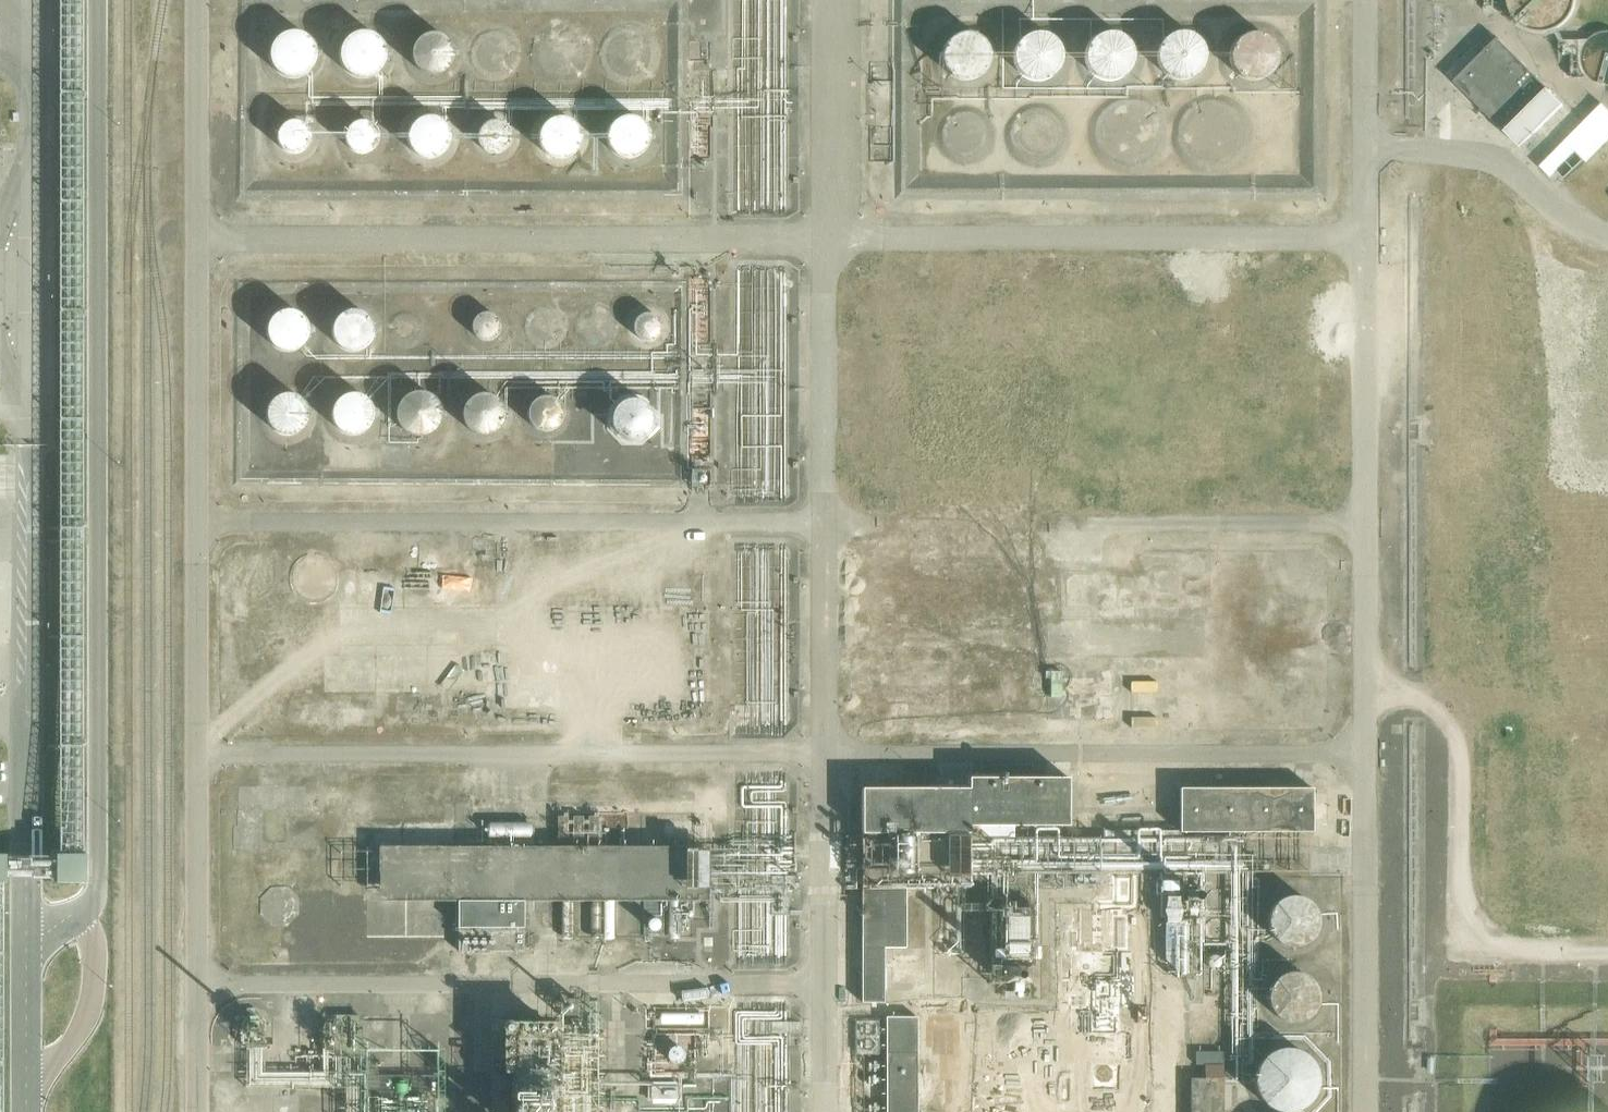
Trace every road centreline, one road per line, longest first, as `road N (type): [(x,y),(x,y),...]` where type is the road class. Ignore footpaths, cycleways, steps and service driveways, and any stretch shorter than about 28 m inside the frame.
road 1 (unclassified): [(100,0),(97,890),(74,917)]
road 2 (unclassified): [(27,1088),(59,1061),(92,1009),(94,952),(74,917)]
road 3 (unclassified): [(27,1088),(26,945)]

